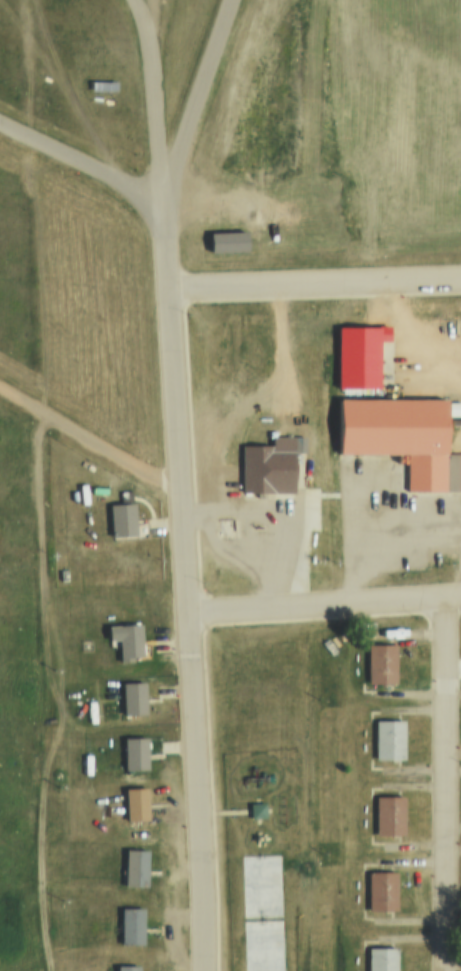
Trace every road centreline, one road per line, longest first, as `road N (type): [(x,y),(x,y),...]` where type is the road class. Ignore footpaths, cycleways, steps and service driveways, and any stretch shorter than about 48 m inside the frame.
road 1 (residential): [(200,970),(159,200)]
road 2 (residential): [(446,970),(447,600),(185,612)]
road 3 (track): [(49,970),(37,897),(40,409)]
road 4 (residential): [(167,288),(460,278)]
road 5 (residential): [(159,200),(230,0)]
road 6 (residential): [(159,200),(0,130)]

